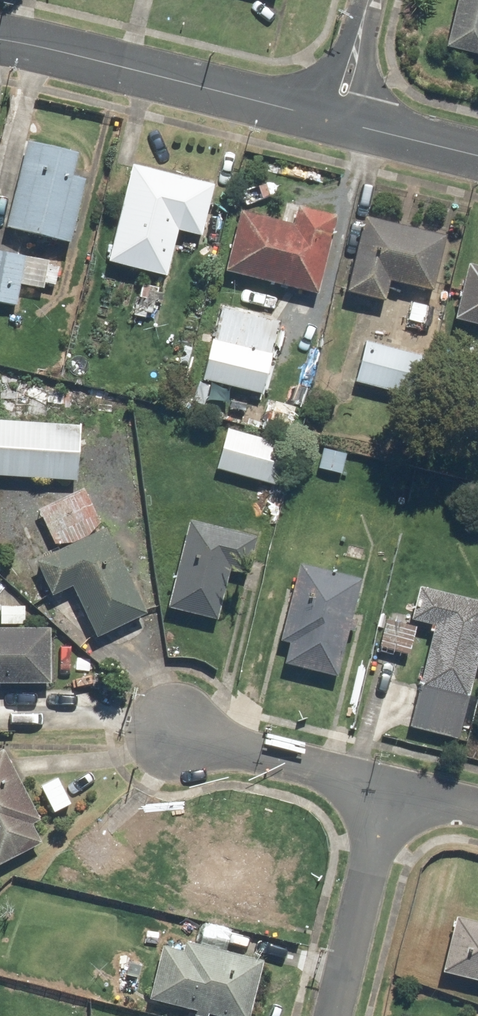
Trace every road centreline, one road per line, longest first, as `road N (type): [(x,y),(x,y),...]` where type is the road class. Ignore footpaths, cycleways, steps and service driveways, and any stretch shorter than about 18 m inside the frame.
road 1 (residential): [(0,39),(335,121)]
road 2 (residential): [(389,784),(334,1015)]
road 3 (residential): [(173,732),(389,784)]
road 4 (residential): [(335,121),(477,156)]
road 5 (residential): [(366,0),(335,121)]

